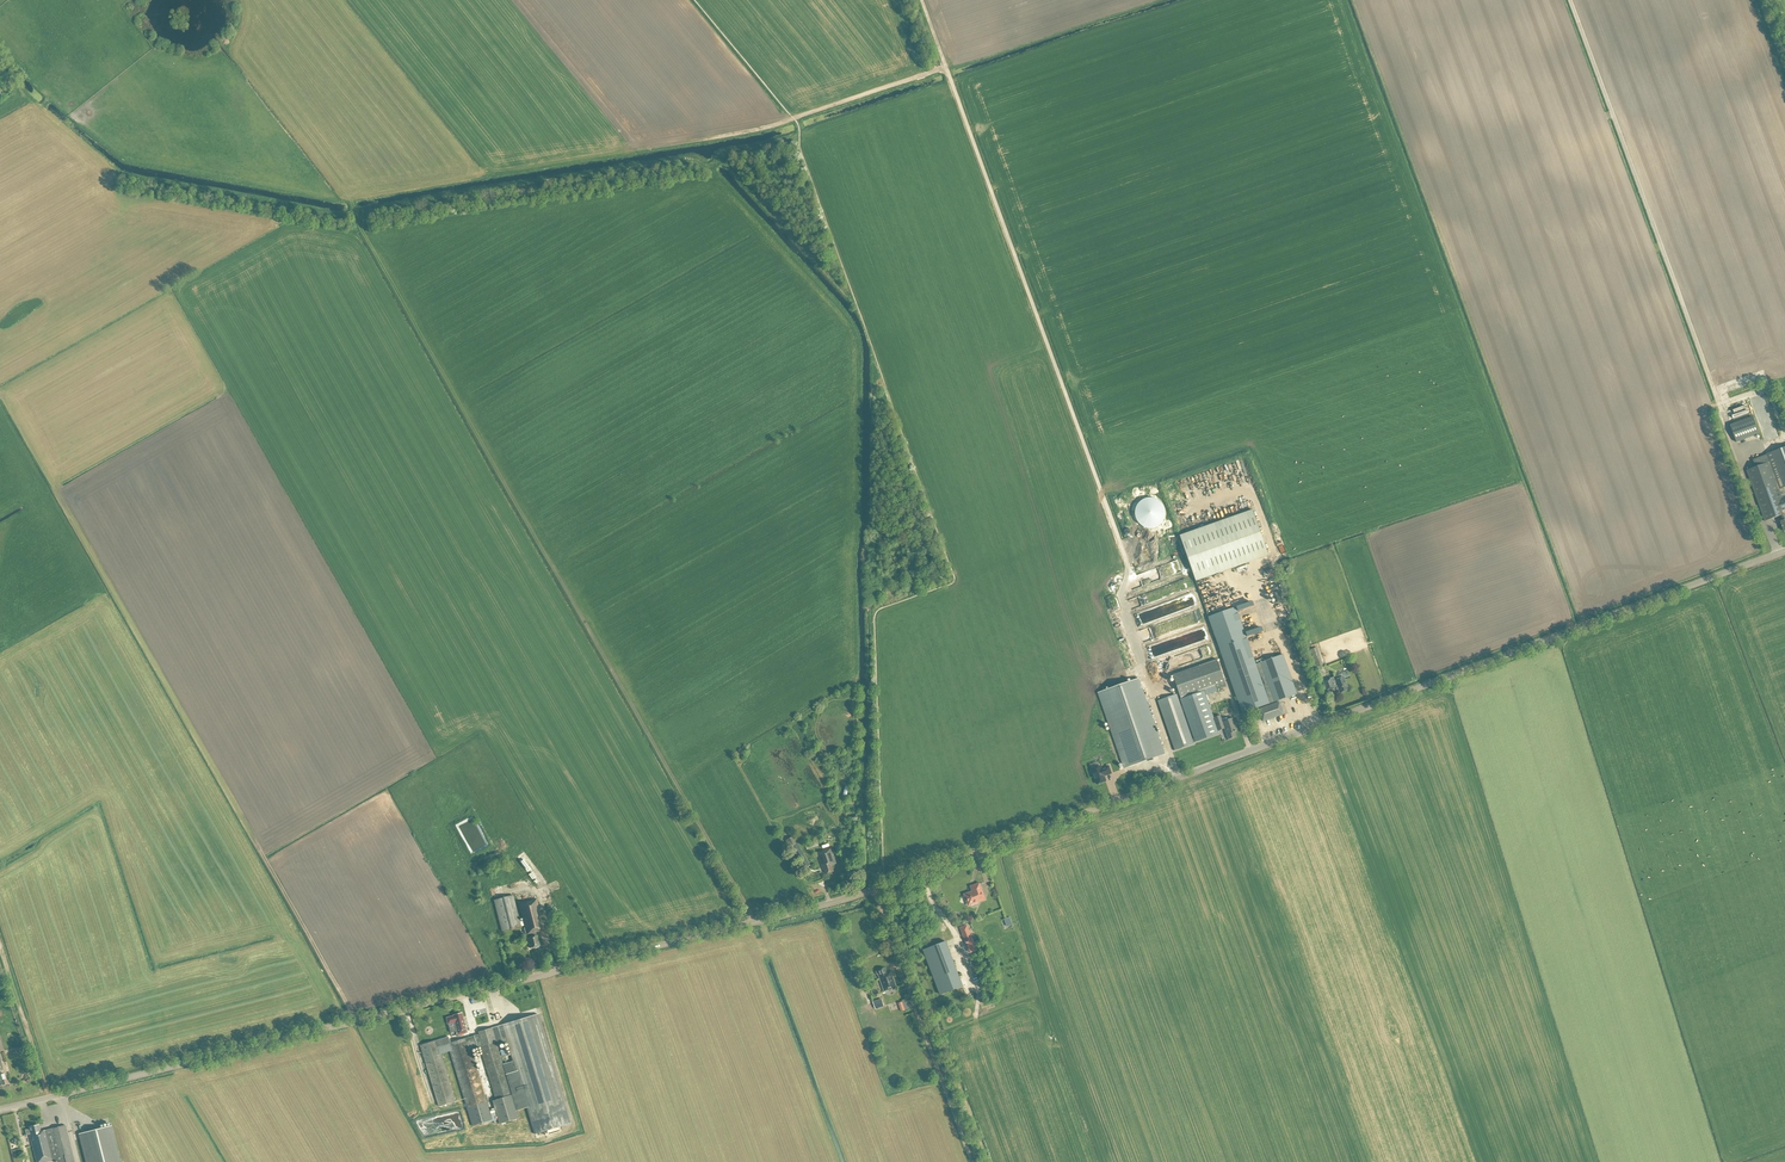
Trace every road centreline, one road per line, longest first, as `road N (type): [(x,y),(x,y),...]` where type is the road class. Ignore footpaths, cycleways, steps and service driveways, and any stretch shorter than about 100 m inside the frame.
road 1 (unclassified): [(0,1110),(877,889),(1784,550)]
road 2 (track): [(1151,688),(1120,602),(1129,572),(921,0)]
road 3 (track): [(721,158),(712,166),(689,160),(338,216),(117,173)]
road 4 (track): [(877,889),(975,1161)]
road 5 (track): [(945,67),(727,134)]

